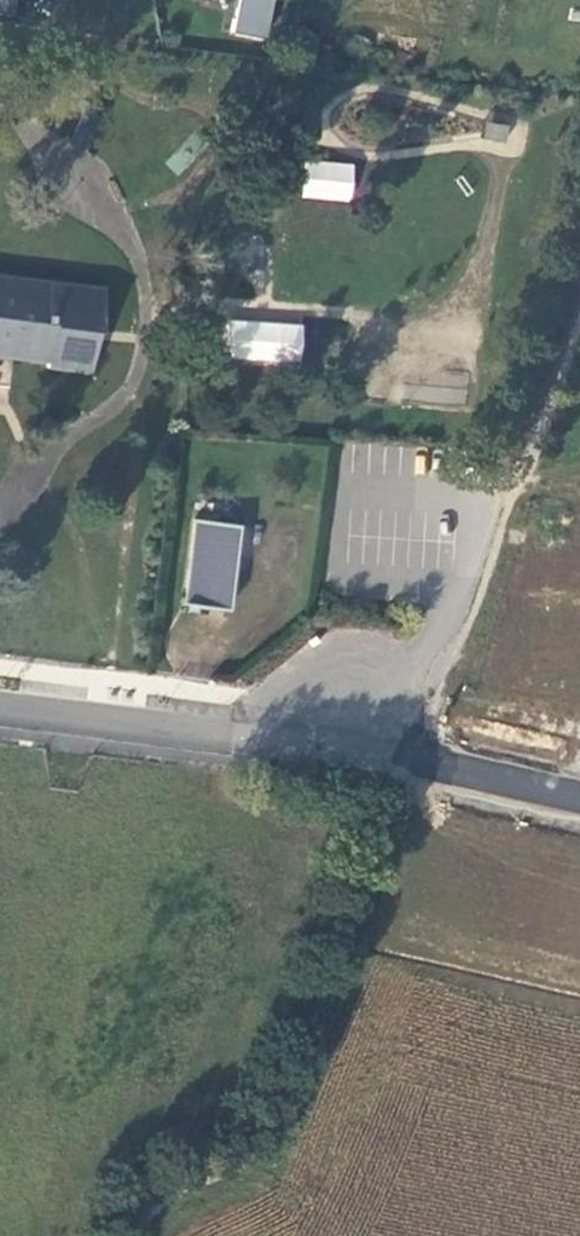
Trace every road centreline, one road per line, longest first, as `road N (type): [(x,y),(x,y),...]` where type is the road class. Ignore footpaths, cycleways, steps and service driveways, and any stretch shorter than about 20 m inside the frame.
road 1 (residential): [(0,707),(299,741),(352,738)]
road 2 (residential): [(352,738),(421,663),(461,587),(469,508)]
road 3 (residential): [(579,792),(352,738)]

